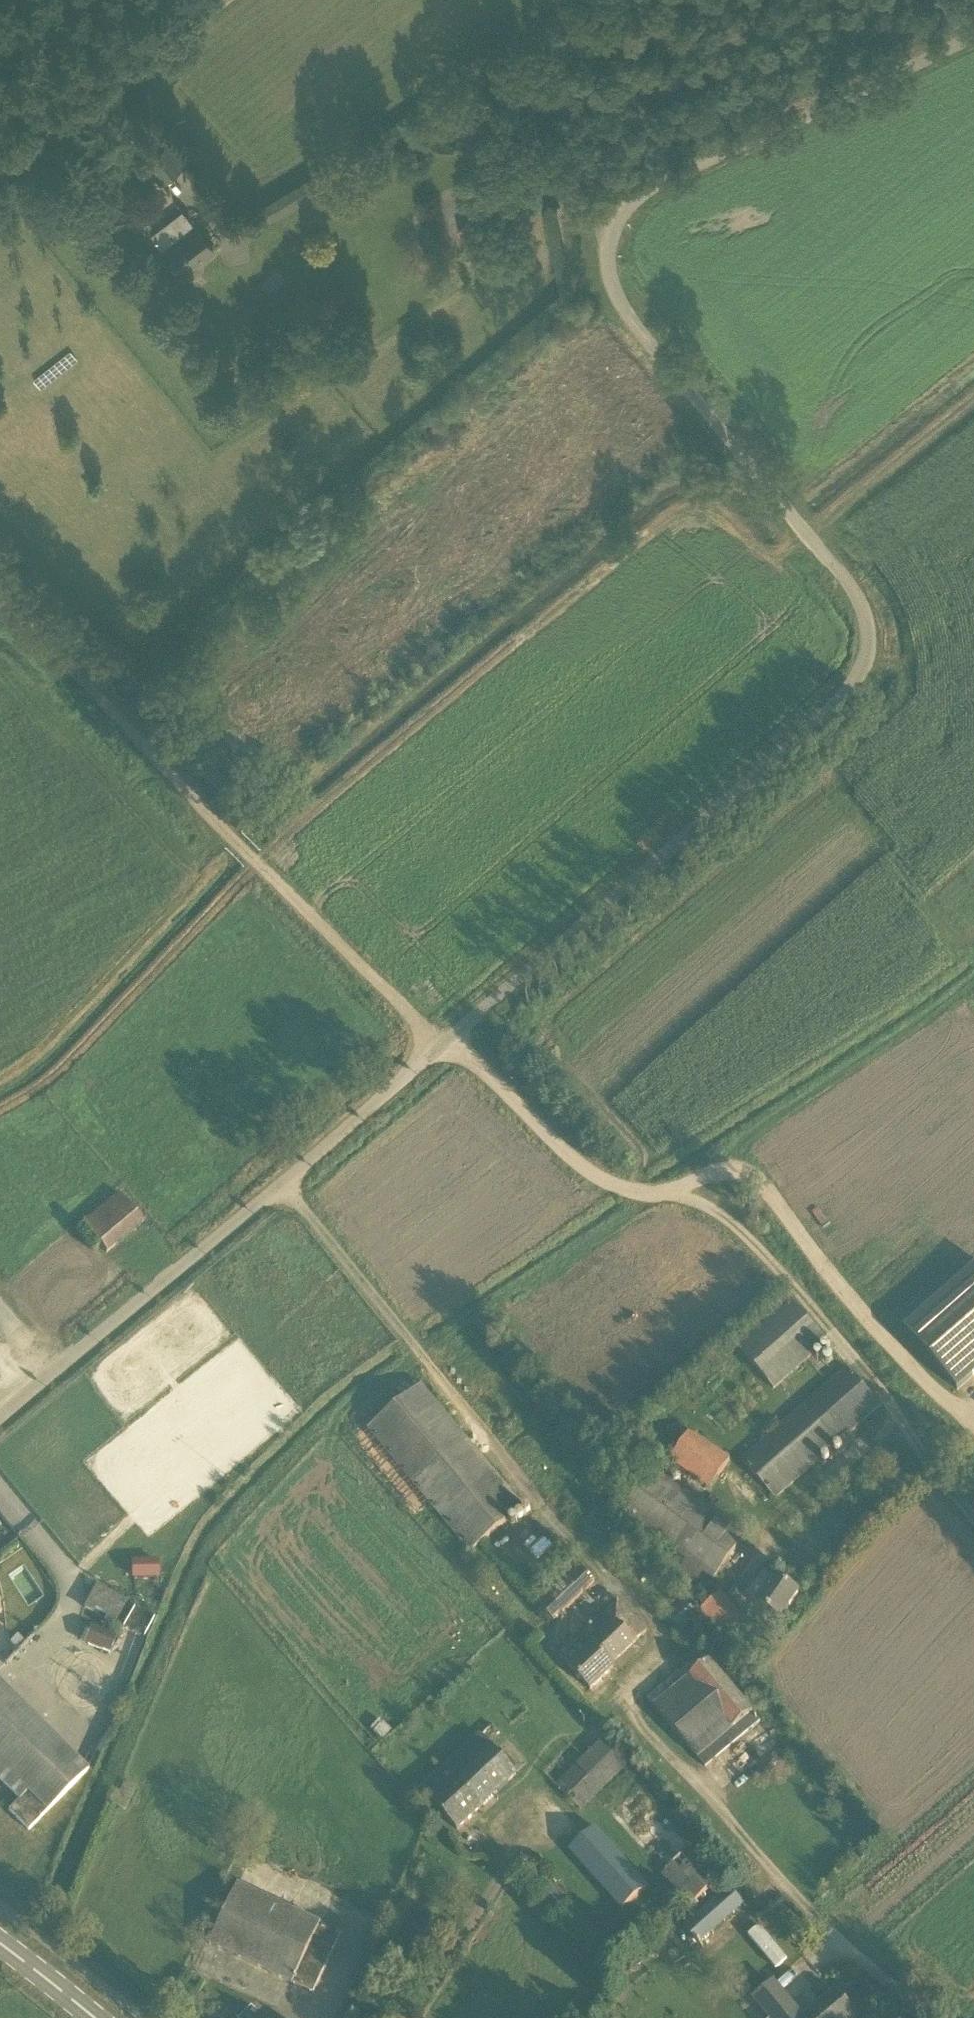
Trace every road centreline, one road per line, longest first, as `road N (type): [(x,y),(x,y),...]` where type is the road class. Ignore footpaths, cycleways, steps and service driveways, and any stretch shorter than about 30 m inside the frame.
road 1 (unclassified): [(444,1045),(844,699),(867,667),(860,602),(625,309),(612,272),(612,237),(625,207),(664,176),(973,33)]
road 2 (track): [(444,1045),(237,844),(11,607)]
road 3 (residential): [(671,1194),(704,1203),(745,1234),(973,1508)]
road 4 (residential): [(973,1441),(745,1176),(705,1178),(671,1194)]
road 5 (unclassified): [(0,1419),(284,1184)]
road 6 (track): [(0,170),(226,0)]
road 7 (residential): [(444,1045),(466,1056),(572,1159),(633,1195),(671,1194)]
road 8 (residential): [(930,2017),(760,1855)]
road 9 (unclassified): [(444,1045),(284,1184)]

